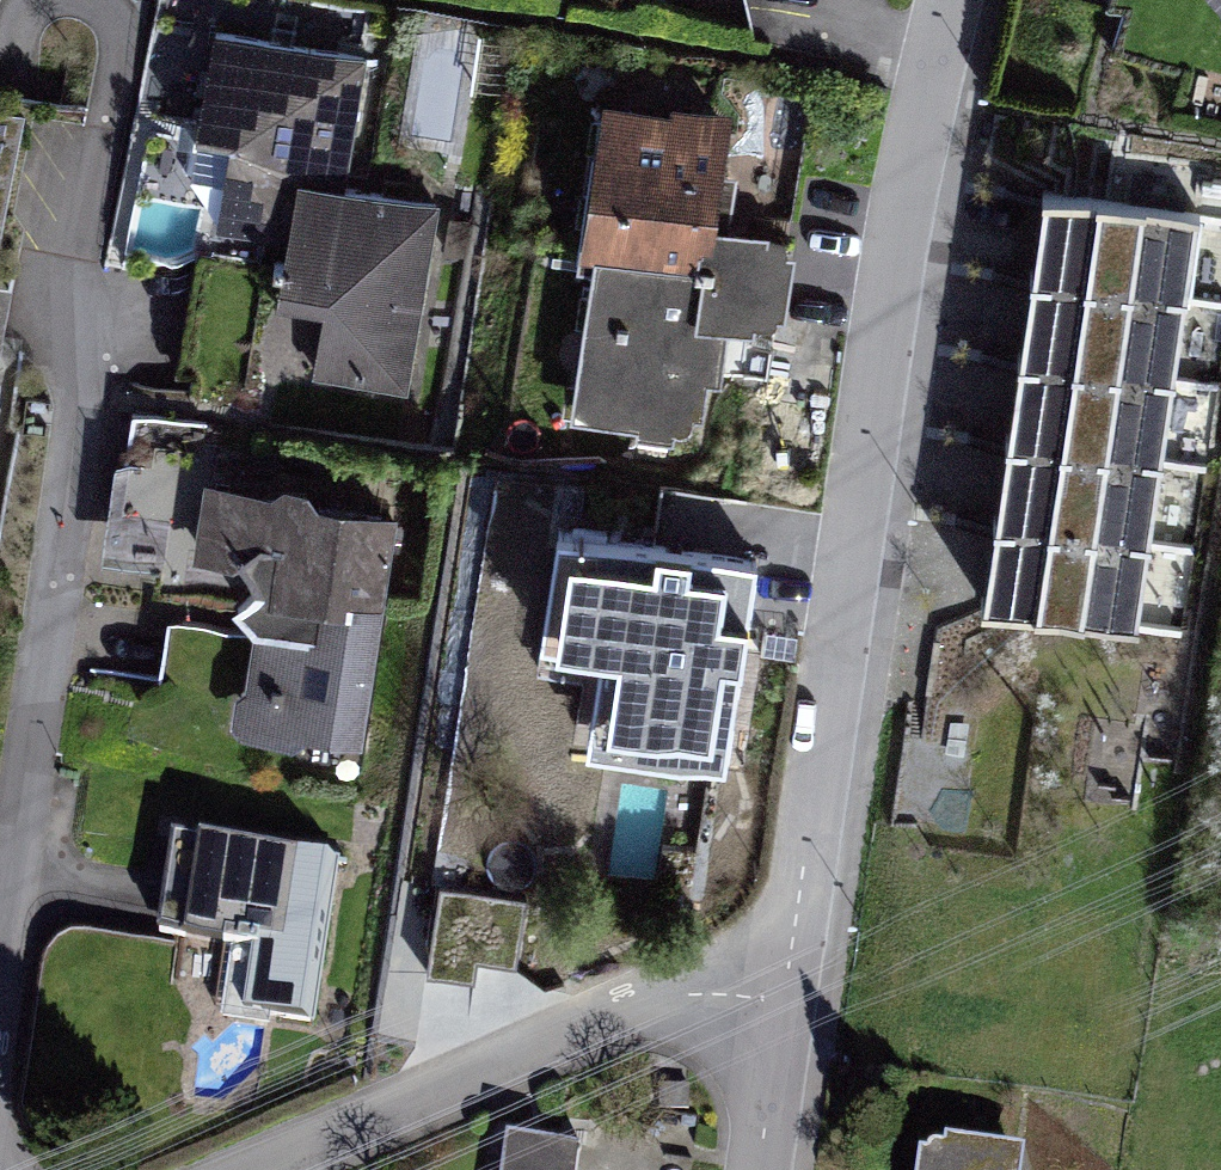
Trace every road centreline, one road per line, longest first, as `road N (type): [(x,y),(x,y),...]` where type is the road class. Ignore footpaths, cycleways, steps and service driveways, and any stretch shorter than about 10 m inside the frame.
road 1 (residential): [(954,0),(929,87),(783,1000)]
road 2 (residential): [(83,323),(84,398),(0,948)]
road 3 (residential): [(783,1000),(681,988),(260,1169)]
road 4 (residential): [(783,1000),(760,1169)]

